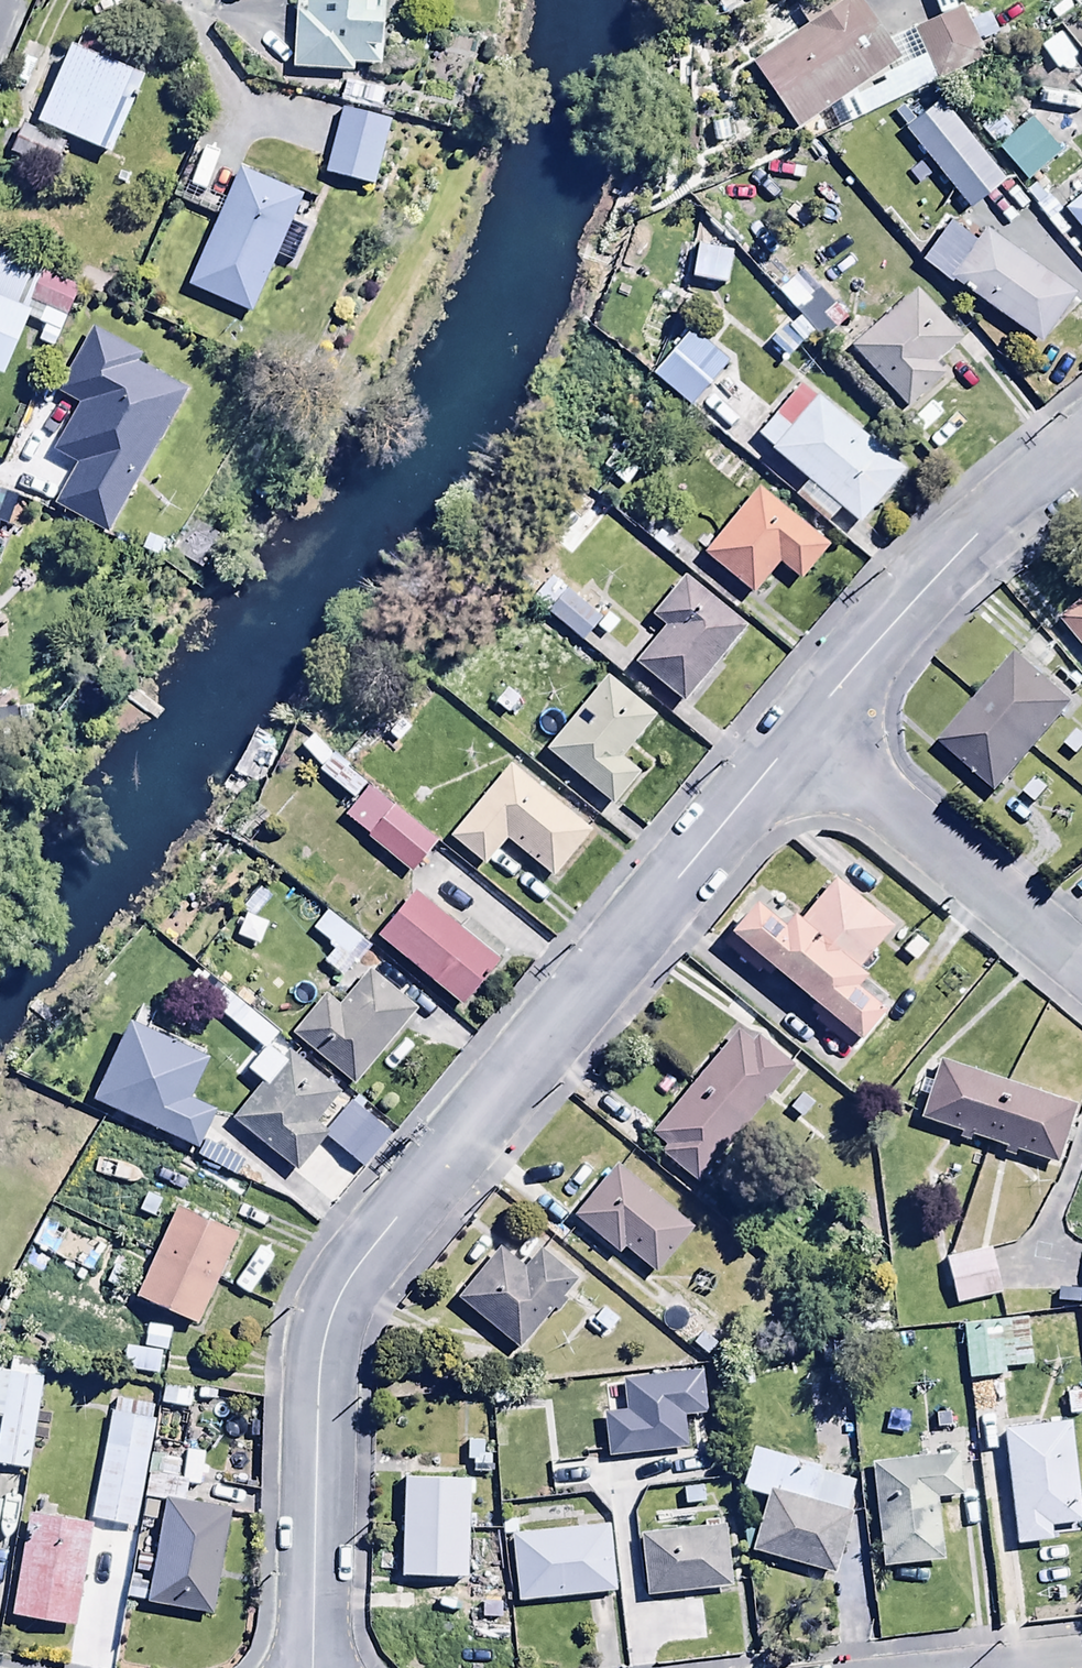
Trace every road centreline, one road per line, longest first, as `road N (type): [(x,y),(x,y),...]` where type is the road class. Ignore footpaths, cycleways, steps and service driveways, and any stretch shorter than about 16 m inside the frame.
road 1 (residential): [(794,738),(350,1273),(326,1317),(316,1382),(306,1667)]
road 2 (residential): [(1081,443),(923,583),(794,738)]
road 3 (residential): [(1081,963),(794,738)]

